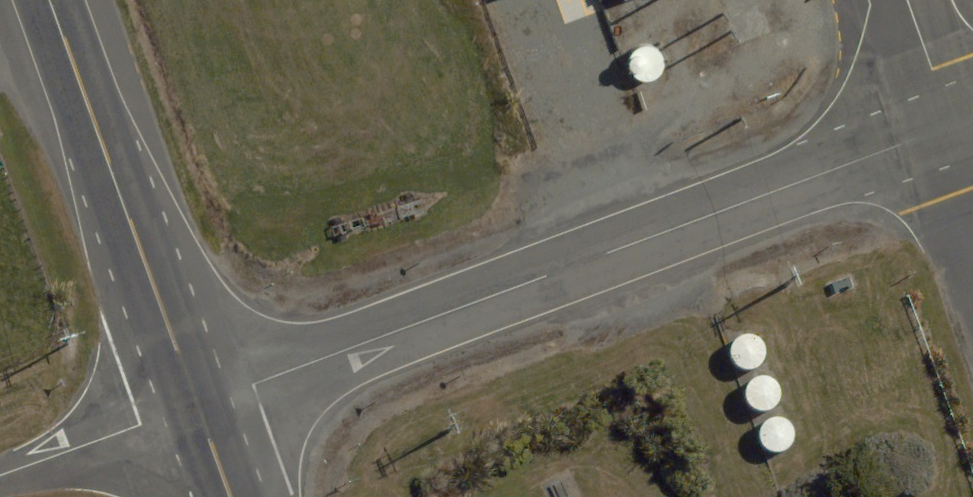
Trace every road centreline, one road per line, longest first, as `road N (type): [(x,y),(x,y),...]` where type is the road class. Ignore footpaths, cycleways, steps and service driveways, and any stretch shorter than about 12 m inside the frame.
road 1 (residential): [(196,406),(952,126)]
road 2 (primary): [(196,406),(48,0)]
road 3 (residential): [(0,475),(196,406)]
road 4 (residential): [(907,0),(952,126)]

